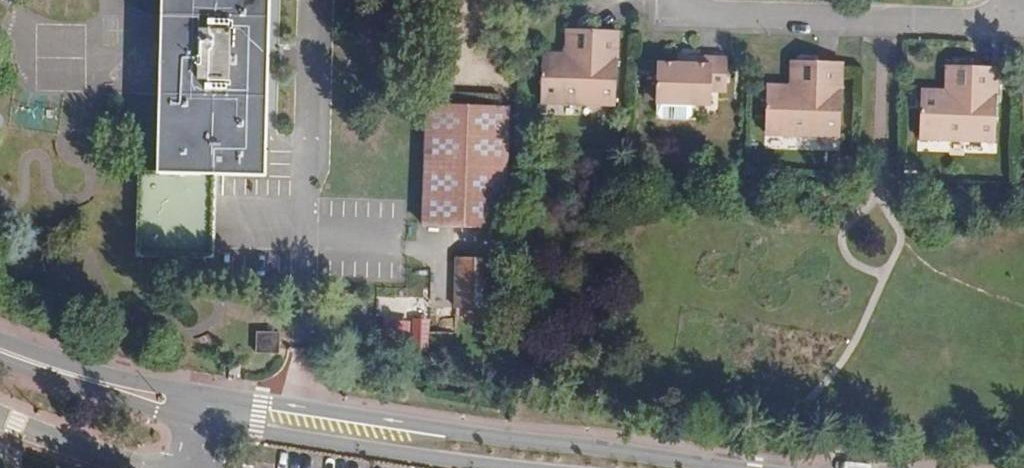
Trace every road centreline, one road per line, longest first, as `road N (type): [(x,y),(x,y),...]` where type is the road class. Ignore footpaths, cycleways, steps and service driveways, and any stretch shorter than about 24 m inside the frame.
road 1 (tertiary): [(738,467),(215,394)]
road 2 (residential): [(1017,25),(699,17),(680,0)]
road 3 (tertiary): [(224,425),(520,467)]
road 4 (residential): [(0,412),(164,467)]

